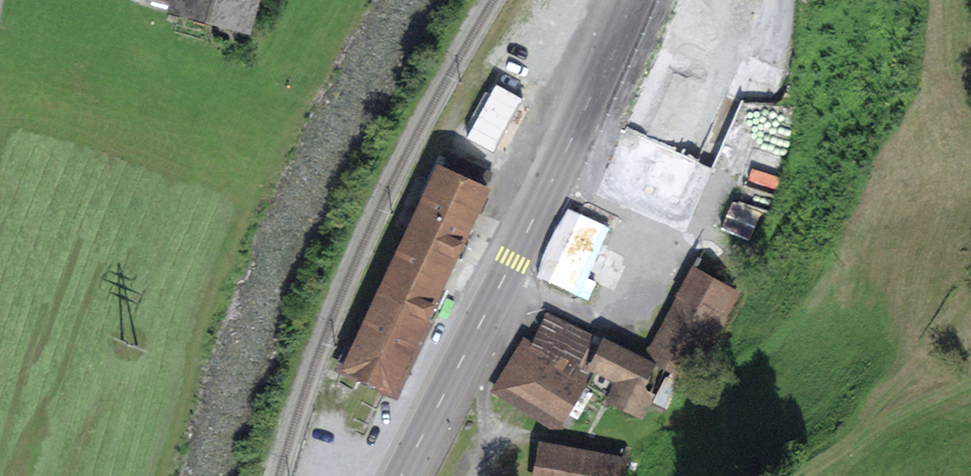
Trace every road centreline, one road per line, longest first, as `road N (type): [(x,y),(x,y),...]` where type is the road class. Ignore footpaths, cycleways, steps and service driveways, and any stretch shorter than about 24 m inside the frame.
road 1 (secondary): [(634,0),(401,475)]

